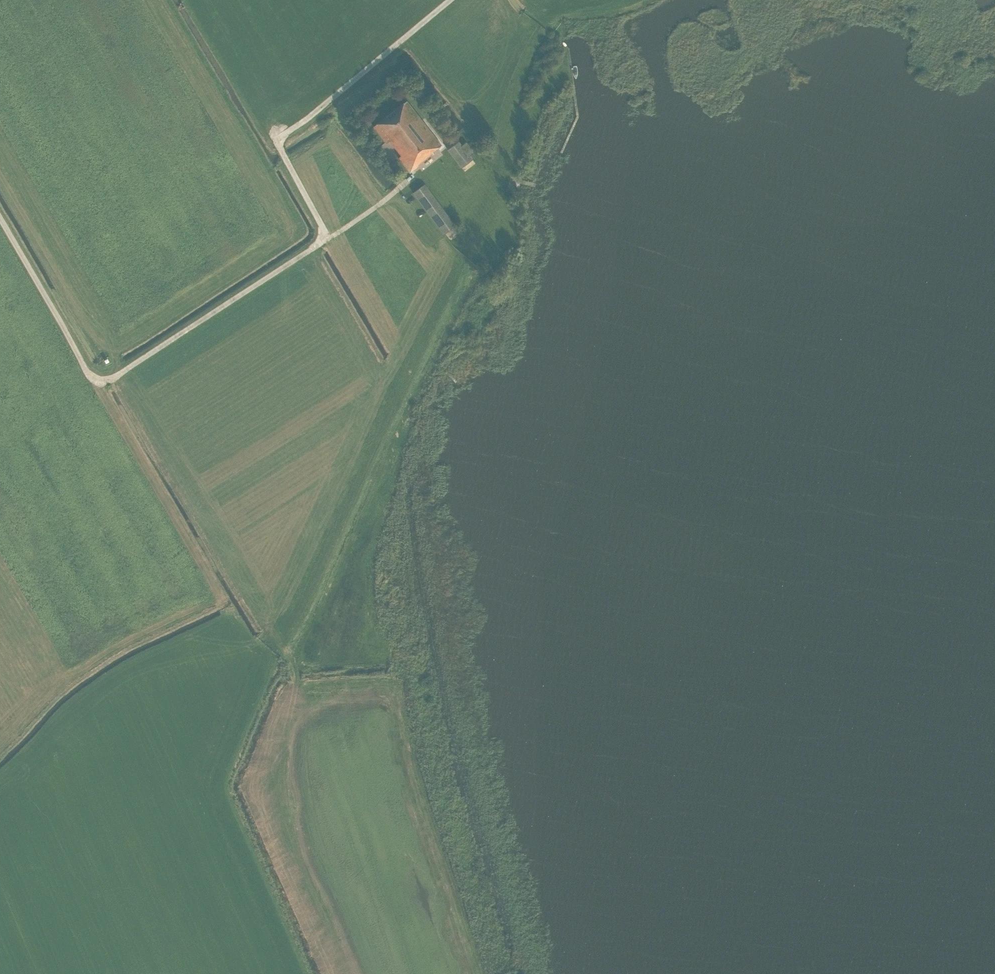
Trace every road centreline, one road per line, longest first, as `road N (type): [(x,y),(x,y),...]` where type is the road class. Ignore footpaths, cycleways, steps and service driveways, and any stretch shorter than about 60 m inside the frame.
road 1 (unclassified): [(451,0),(282,135),(279,147),(323,228),(319,244),(114,378),(98,382),(87,372),(0,223)]

